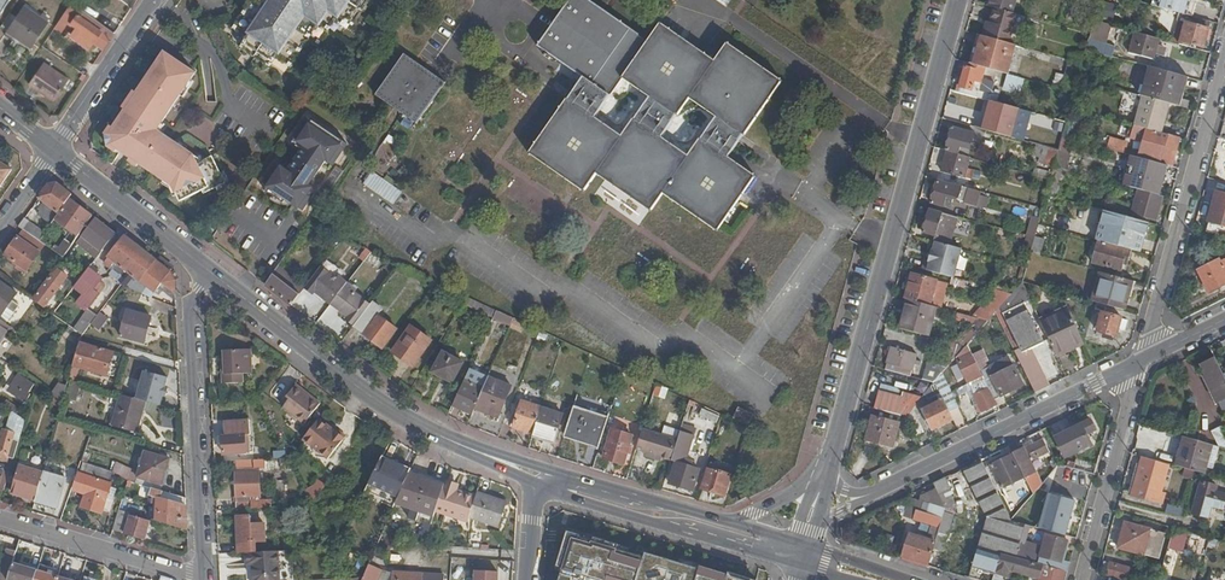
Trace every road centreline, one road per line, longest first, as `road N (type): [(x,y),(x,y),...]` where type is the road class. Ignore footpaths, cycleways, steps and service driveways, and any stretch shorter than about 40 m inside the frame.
road 1 (tertiary): [(827,467),(953,0)]
road 2 (residential): [(210,270),(189,303),(203,579)]
road 3 (residential): [(1142,361),(1224,78)]
road 4 (residential): [(883,491),(1142,361)]
road 5 (secondary): [(422,428),(210,270)]
road 6 (secondary): [(659,504),(422,428)]
road 7 (residential): [(1082,579),(1142,361)]
road 8 (residential): [(0,520),(199,579)]
road 9 (secondary): [(210,270),(55,152)]
road 10 (residential): [(55,152),(159,0)]
road 11 (tertiary): [(661,525),(691,524),(787,553),(807,546)]
road 12 (secondary): [(661,525),(802,565)]
road 13 (secondary): [(538,484),(661,525)]
road 14 (secondary): [(422,428),(538,484)]
road 15 (residential): [(659,504),(538,484)]

